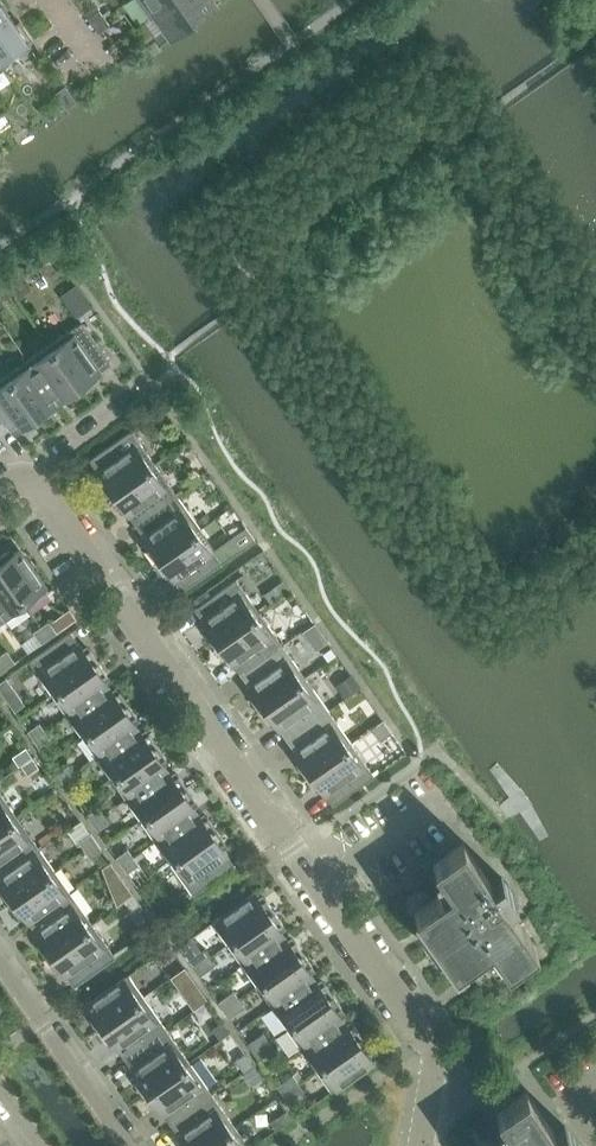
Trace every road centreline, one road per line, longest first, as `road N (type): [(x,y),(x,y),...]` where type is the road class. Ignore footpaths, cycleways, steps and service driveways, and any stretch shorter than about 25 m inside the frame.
road 1 (residential): [(422,1145),(436,1055),(426,1029),(19,466)]
road 2 (residential): [(137,1145),(0,956)]
road 3 (residential): [(19,466),(143,377)]

